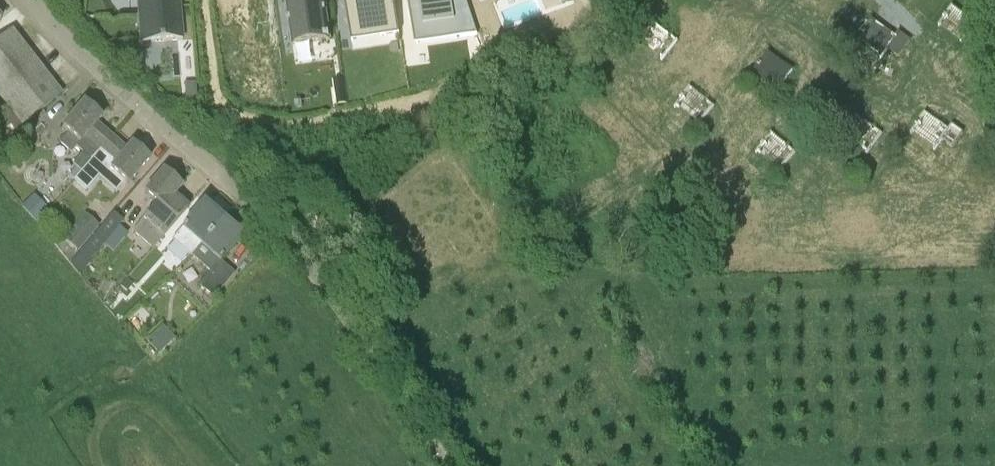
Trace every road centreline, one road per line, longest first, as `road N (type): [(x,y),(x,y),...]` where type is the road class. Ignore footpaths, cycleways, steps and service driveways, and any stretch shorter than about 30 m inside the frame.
road 1 (residential): [(324,285),(277,227),(31,0)]
road 2 (unclassified): [(449,465),(324,285)]

